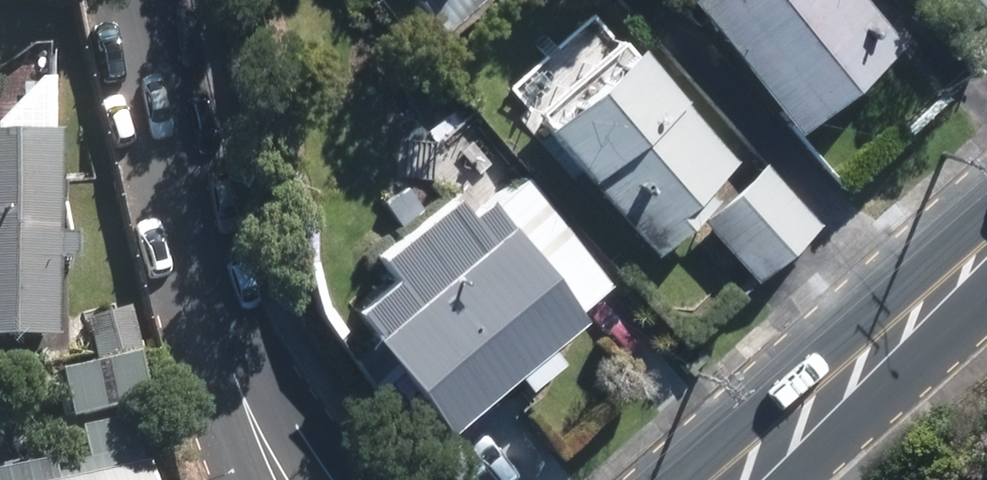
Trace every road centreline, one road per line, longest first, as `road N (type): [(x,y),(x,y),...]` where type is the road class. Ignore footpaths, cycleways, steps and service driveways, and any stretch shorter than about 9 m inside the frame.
road 1 (residential): [(151,0),(229,360)]
road 2 (secondary): [(736,479),(986,262)]
road 3 (residential): [(229,360),(330,479)]
road 4 (residential): [(260,479),(229,360)]

